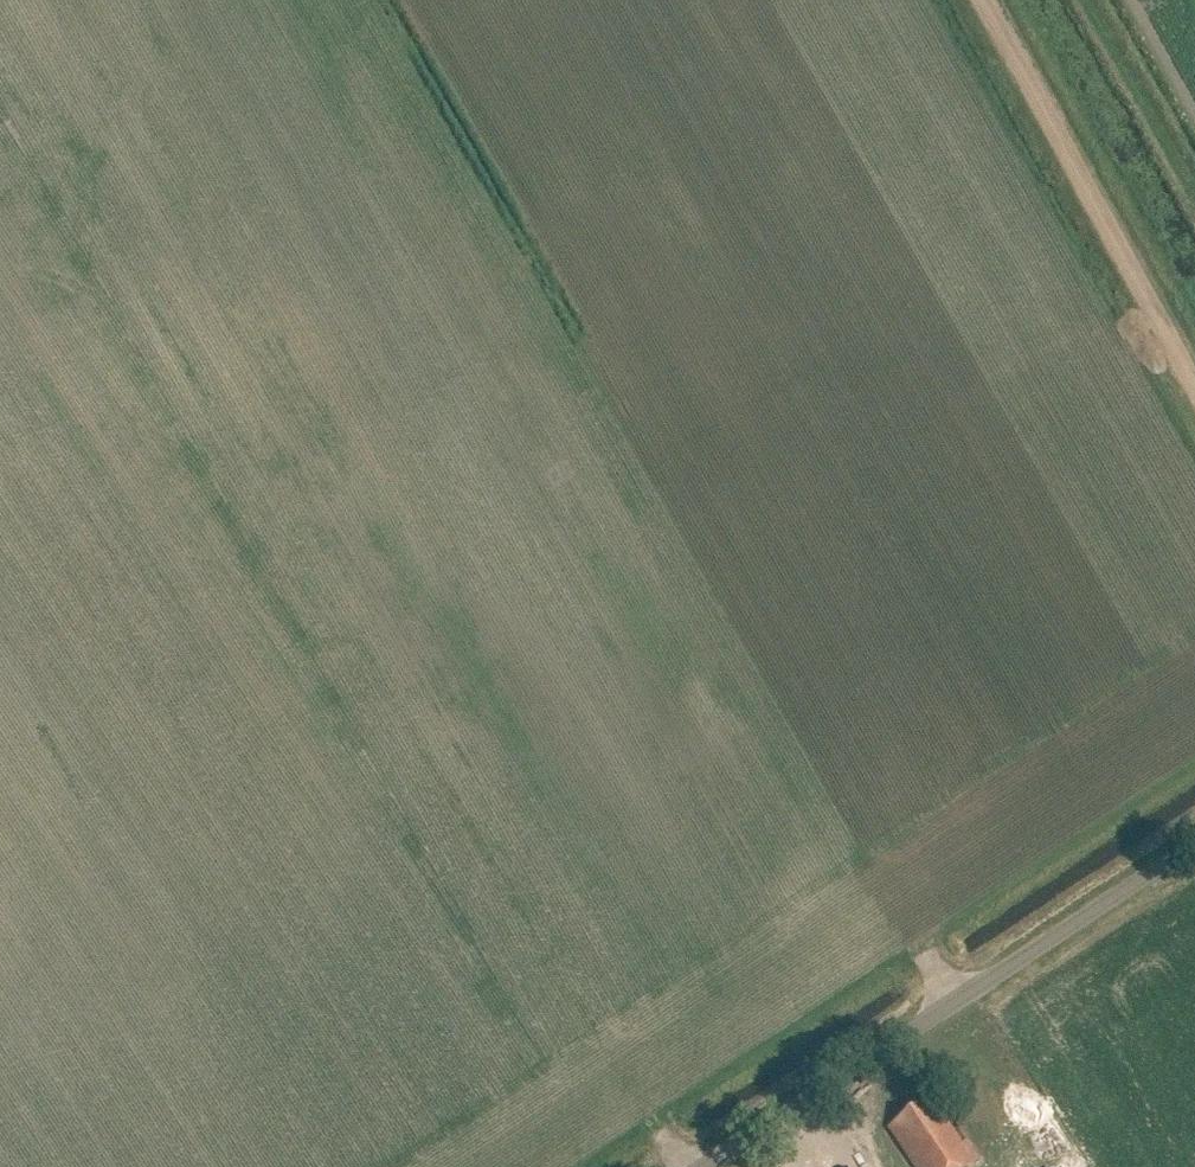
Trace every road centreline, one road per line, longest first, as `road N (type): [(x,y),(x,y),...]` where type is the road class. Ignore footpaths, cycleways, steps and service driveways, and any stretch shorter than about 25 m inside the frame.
road 1 (unclassified): [(704,1166),(1194,841)]
road 2 (track): [(1194,363),(1005,0)]

